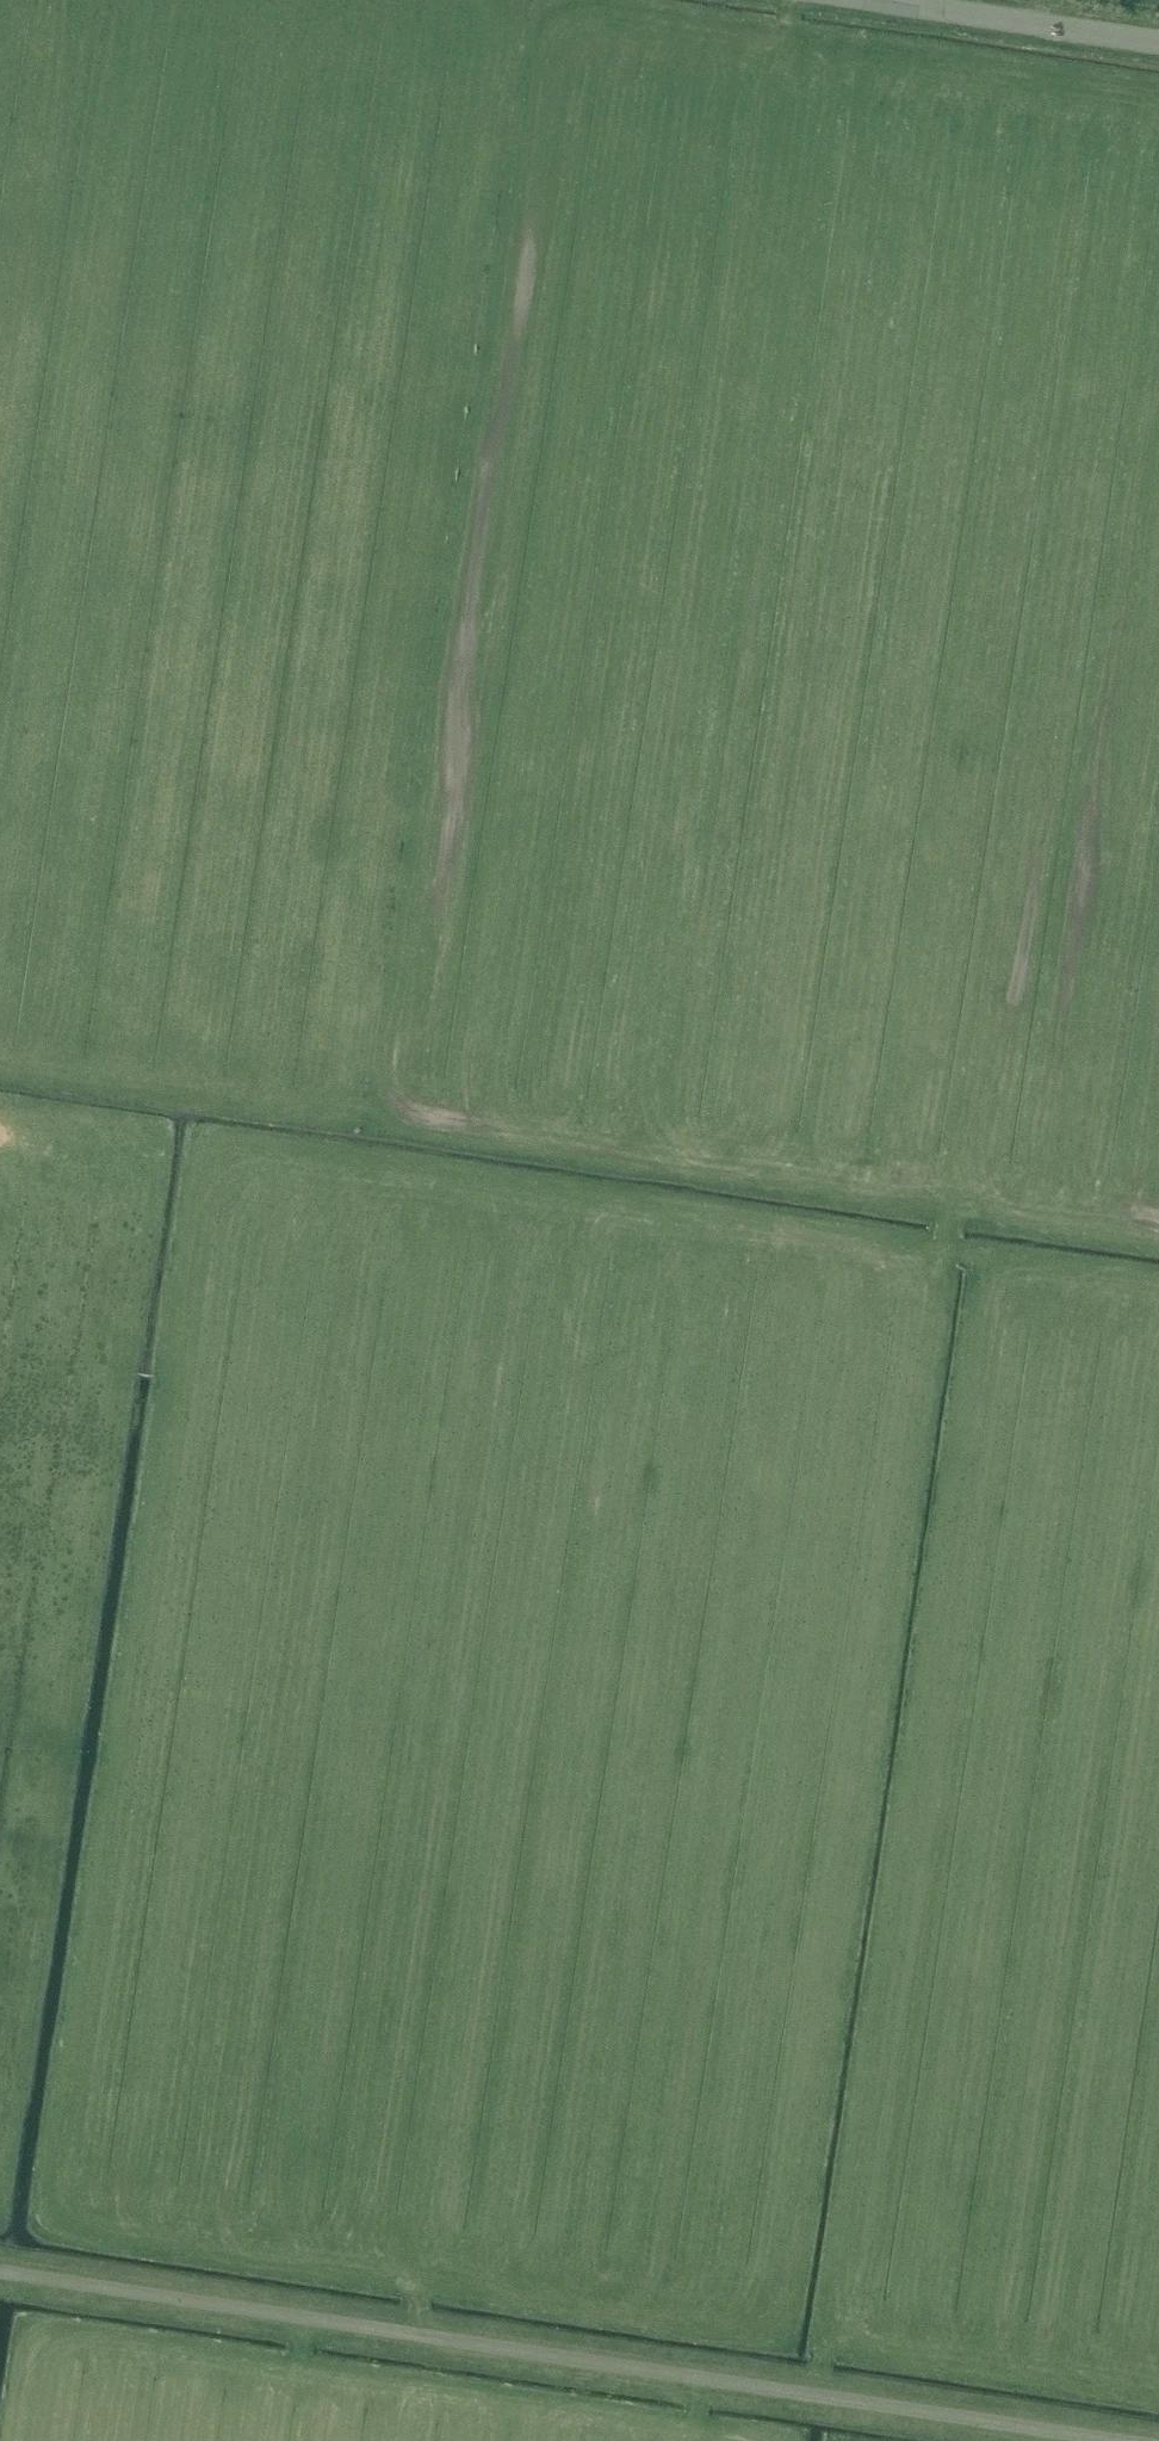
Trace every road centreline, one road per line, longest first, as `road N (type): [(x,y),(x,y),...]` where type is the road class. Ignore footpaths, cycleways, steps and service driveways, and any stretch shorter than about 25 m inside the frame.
road 1 (unclassified): [(1158,2440),(0,2266)]
road 2 (unclassified): [(1158,42),(882,0)]

